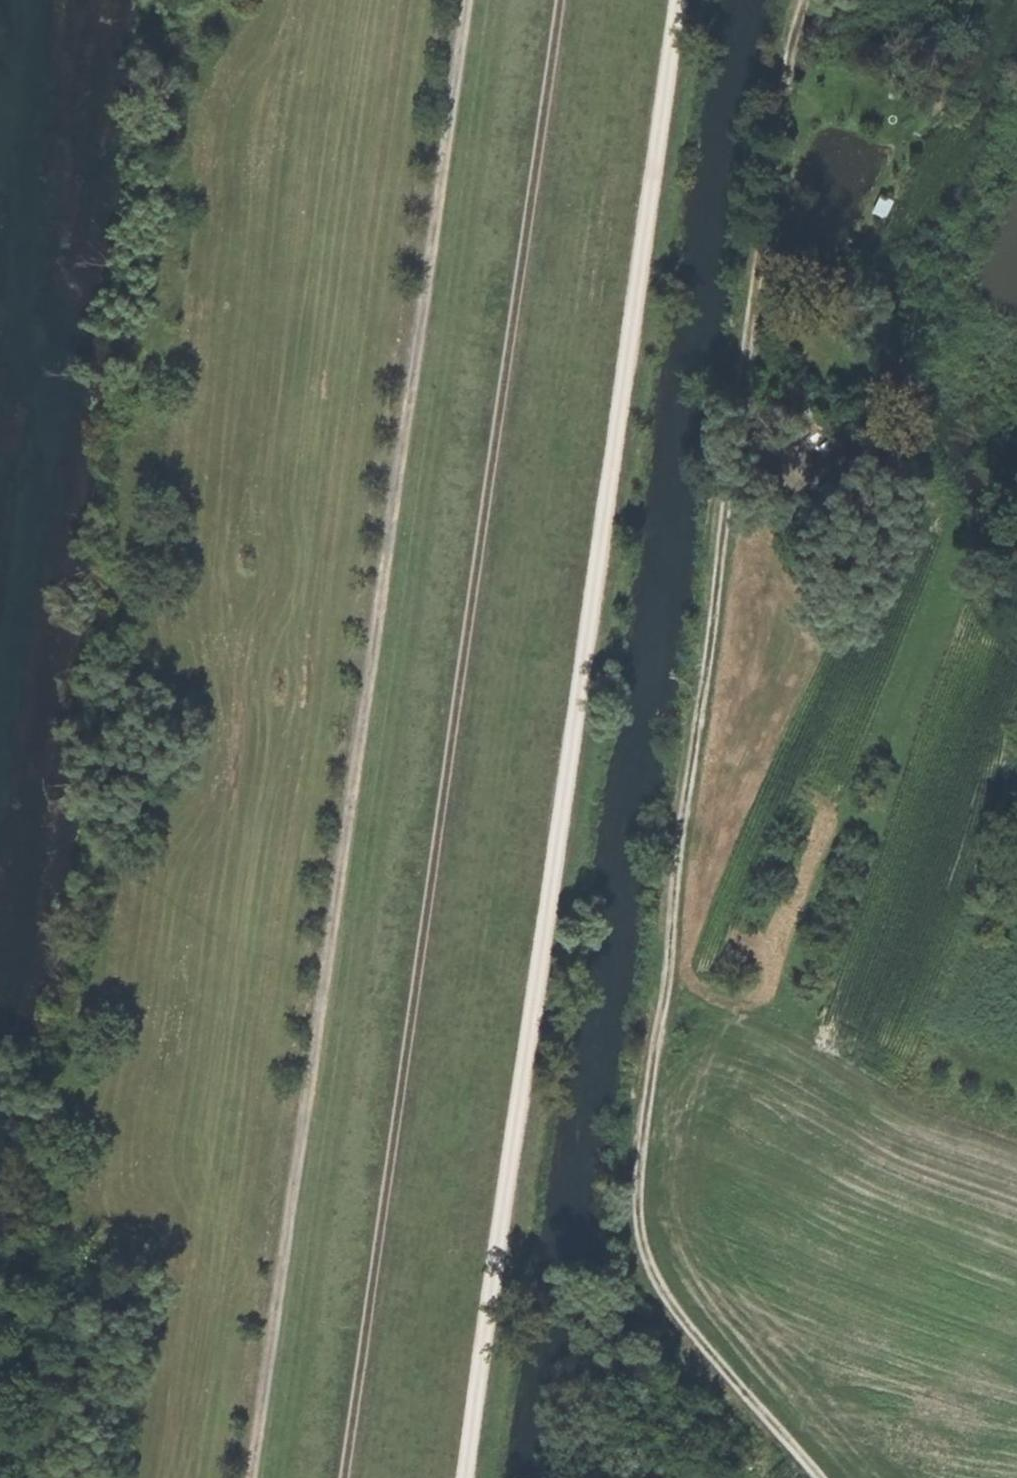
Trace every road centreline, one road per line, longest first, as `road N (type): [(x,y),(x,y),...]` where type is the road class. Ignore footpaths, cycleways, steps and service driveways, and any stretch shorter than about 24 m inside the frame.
road 1 (track): [(818,1477),(655,1274),(643,1245),(637,1168),(800,0)]
road 2 (track): [(466,0),(250,1477)]
road 3 (track): [(342,1477),(557,0)]
road 4 (track): [(467,1477),(677,0)]

